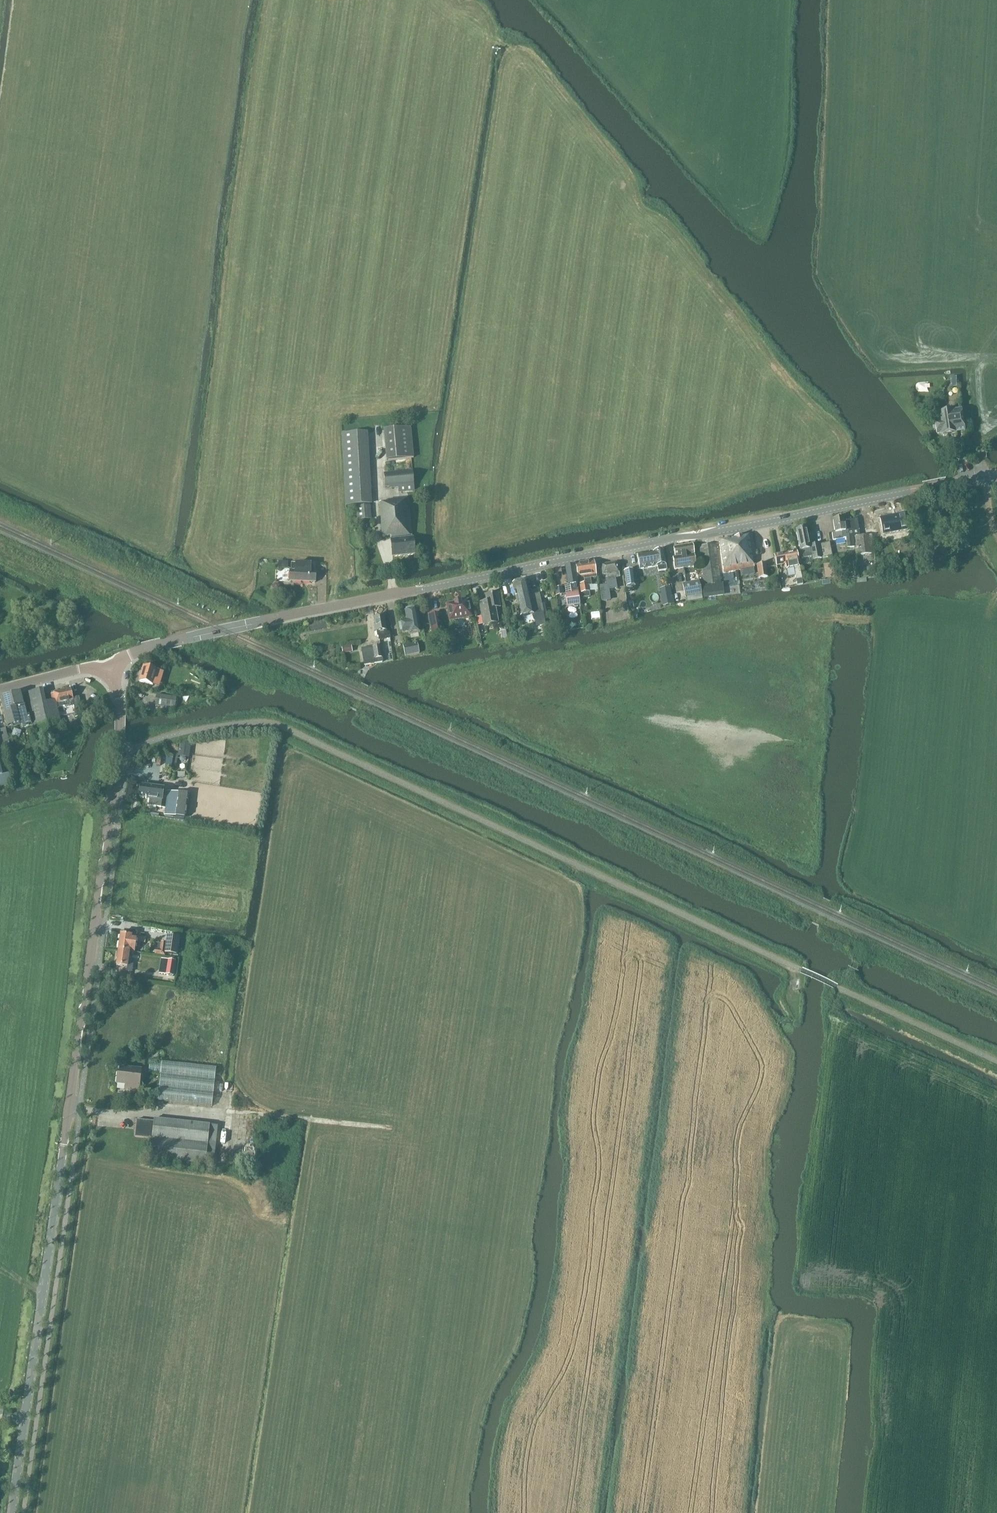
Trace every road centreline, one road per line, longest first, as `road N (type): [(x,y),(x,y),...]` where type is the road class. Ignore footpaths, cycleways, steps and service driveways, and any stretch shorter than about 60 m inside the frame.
road 1 (tertiary): [(110,665),(249,625),(996,476)]
road 2 (tertiary): [(11,1512),(120,733),(110,665)]
road 3 (track): [(154,543),(240,0)]
road 4 (track): [(777,0),(777,153),(761,224),(750,223),(554,0)]
road 5 (track): [(71,1109),(182,1109),(391,1128)]
road 6 (track): [(154,543),(0,467)]
road 7 (track): [(282,618),(205,570),(219,503)]

